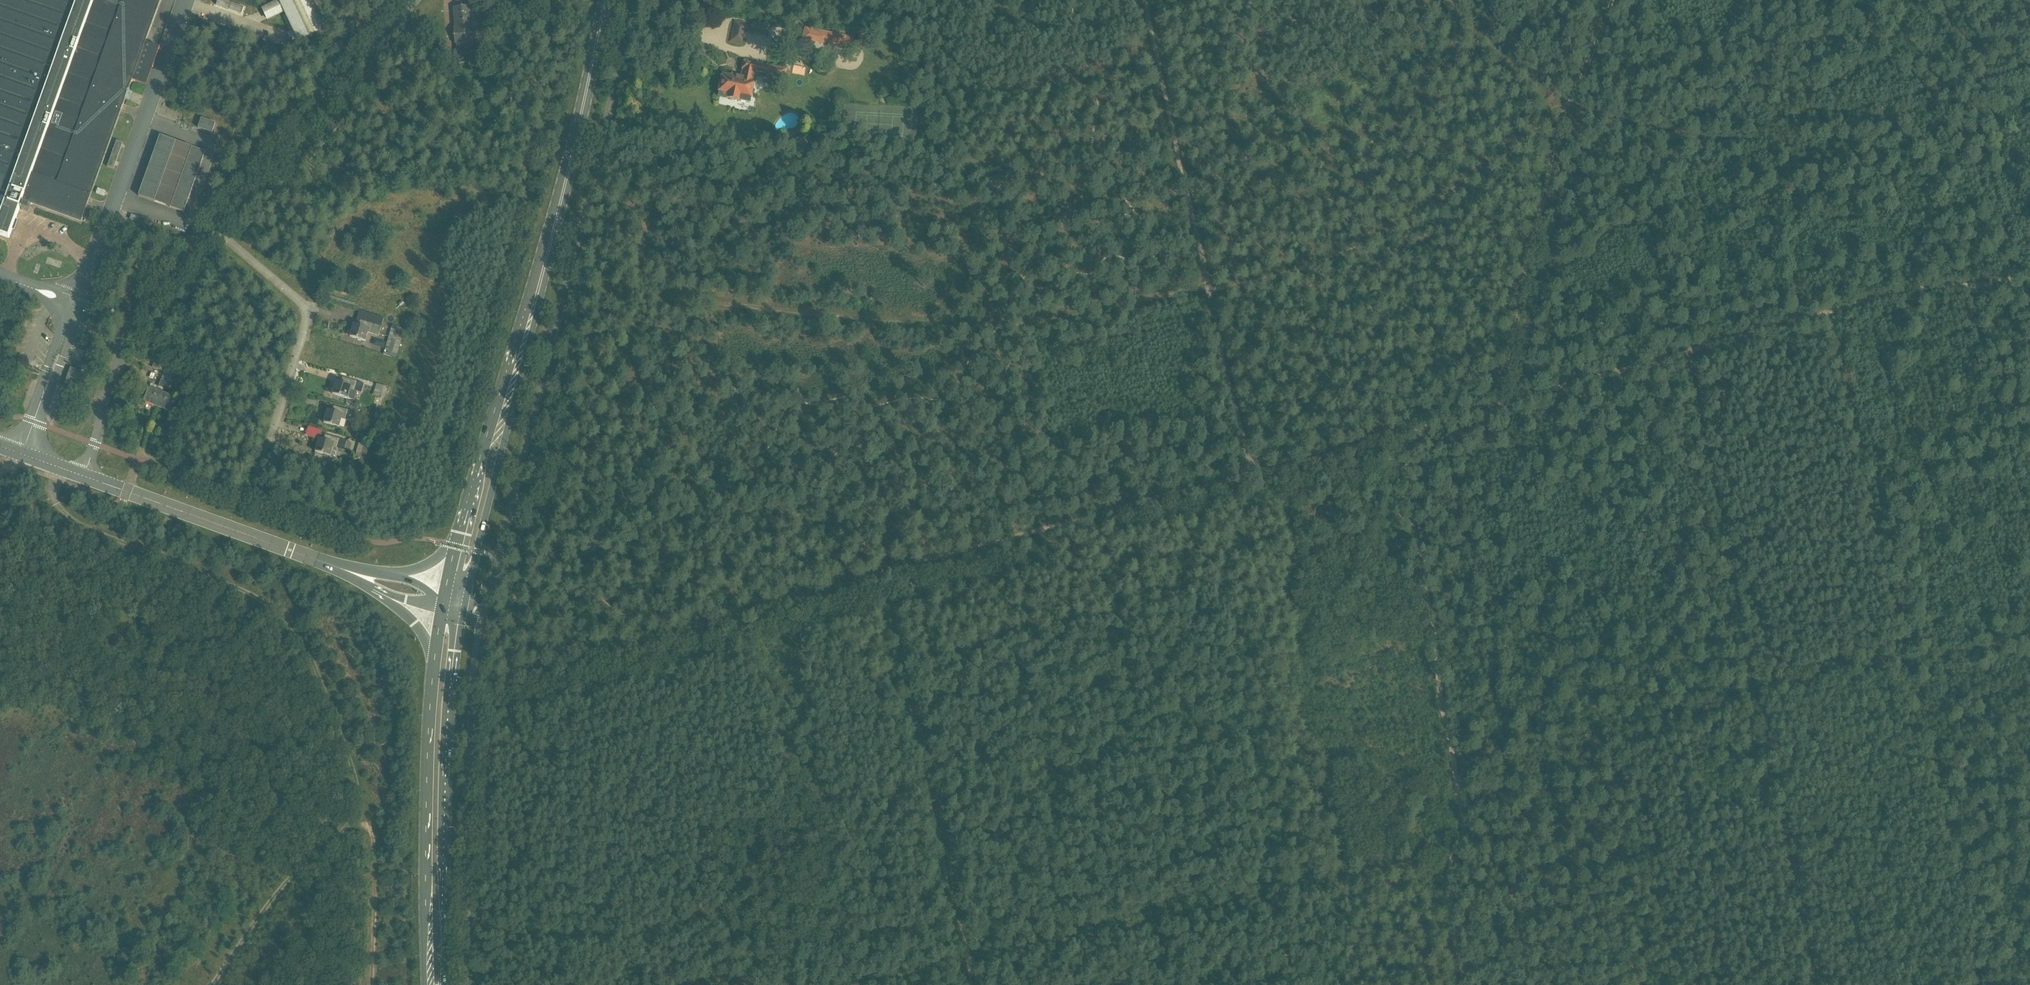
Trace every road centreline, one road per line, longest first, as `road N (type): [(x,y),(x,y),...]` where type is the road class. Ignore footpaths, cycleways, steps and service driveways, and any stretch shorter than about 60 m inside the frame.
road 1 (track): [(1401,437),(1919,287),(2029,275)]
road 2 (unclassified): [(485,617),(636,0)]
road 3 (track): [(1209,290),(1348,263),(1565,115),(1604,0)]
road 4 (track): [(532,673),(1027,535)]
road 5 (track): [(1434,856),(1453,848),(1465,827),(1401,437)]
road 6 (primary): [(505,399),(607,0)]
road 7 (track): [(1171,140),(961,166),(993,329)]
road 8 (tertiary): [(354,573),(0,446)]
road 9 (primary): [(441,984),(446,752),(460,611)]
road 10 (primary): [(441,614),(428,751),(425,984)]
road 11 (unclassified): [(464,984),(472,707),(485,617)]
road 12 (track): [(1445,0),(1464,21),(1370,81),(1171,140)]
road 13 (track): [(1171,140),(1253,472)]
road 14 (primary): [(460,611),(503,444),(505,399)]
road 15 (track): [(993,329),(1027,535)]
road 16 (primary): [(505,399),(447,582)]
road 17 (track): [(1253,472),(1401,437)]
road 18 (track): [(1143,0),(1171,140)]
road 19 (track): [(1119,511),(1253,472)]
road 20 (track): [(1462,984),(1434,856)]
road 21 (track): [(953,114),(903,33),(903,0)]

